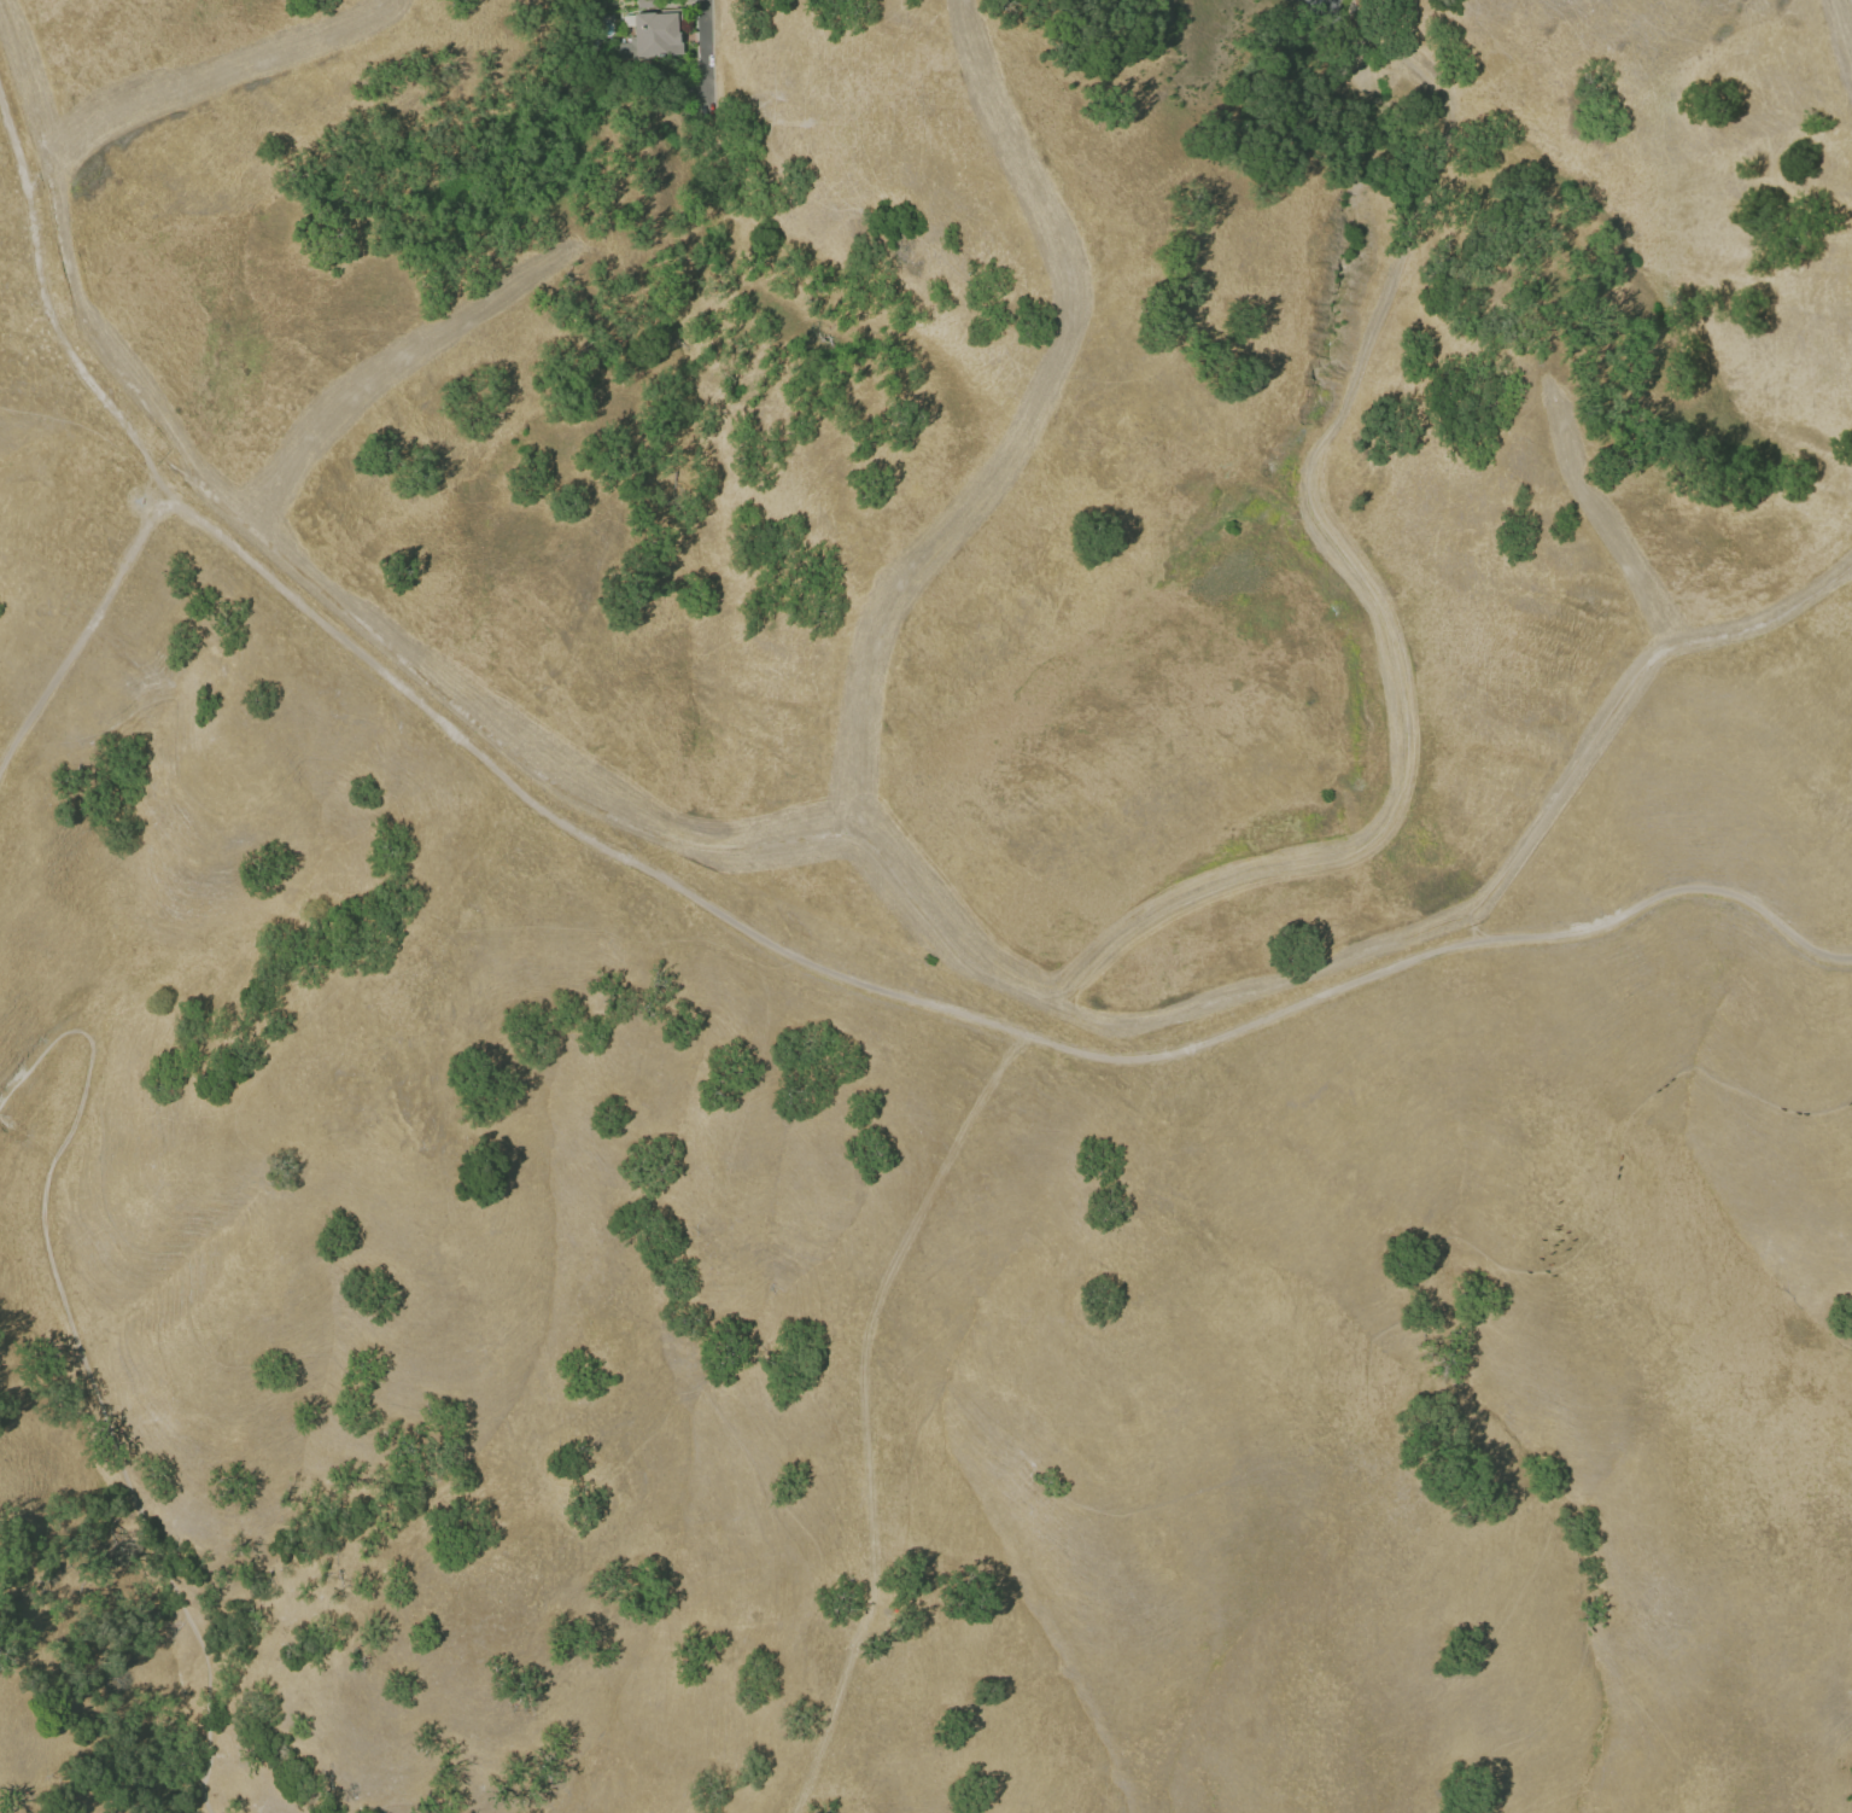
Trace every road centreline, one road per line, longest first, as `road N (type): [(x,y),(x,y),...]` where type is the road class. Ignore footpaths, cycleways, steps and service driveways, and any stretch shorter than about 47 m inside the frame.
road 1 (track): [(0,11),(45,130),(80,301),(212,491),(451,692),(618,811),(718,847),(829,835),(846,841),(994,977),(1039,998),(1059,995),(1099,954),(1192,891),(1286,863),(1340,859),(1378,828),(1404,780),(1409,734),(1387,636),(1371,594),(1313,521),(1304,480),(1439,170),(1448,116),(1406,56),(1331,7)]
road 2 (track): [(245,519),(343,397),(560,252)]
road 3 (track): [(401,0),(45,130)]

